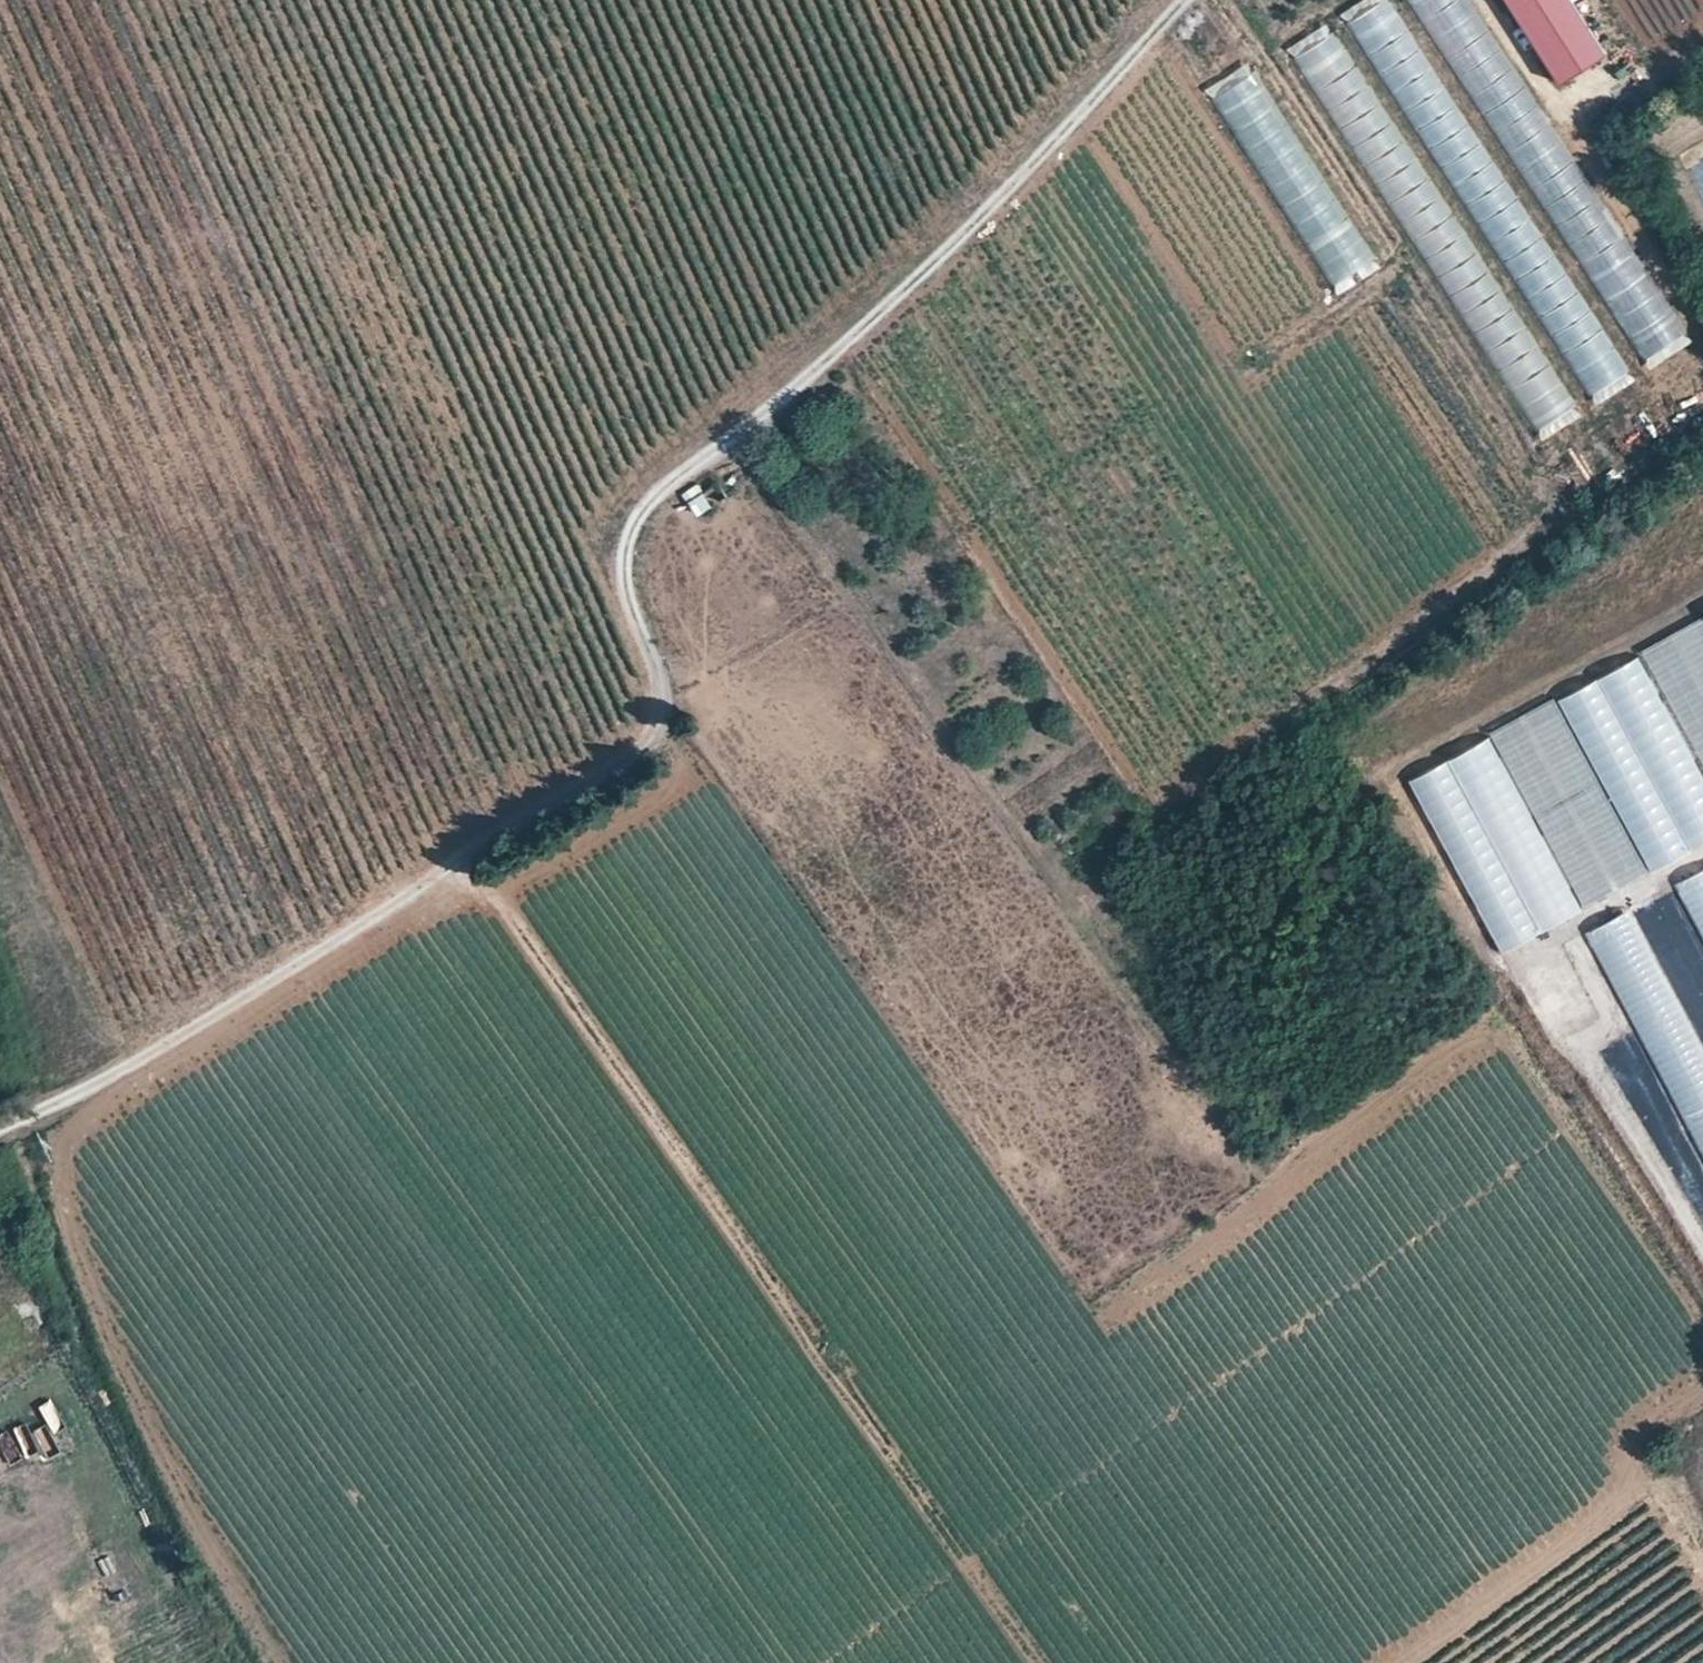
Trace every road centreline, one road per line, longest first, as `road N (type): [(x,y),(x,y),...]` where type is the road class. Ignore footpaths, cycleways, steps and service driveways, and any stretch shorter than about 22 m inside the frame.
road 1 (track): [(0,1135),(477,859),(644,749),(657,722),(656,687),(621,574),(629,532),(672,481),(850,339),(961,235),(1191,0)]

